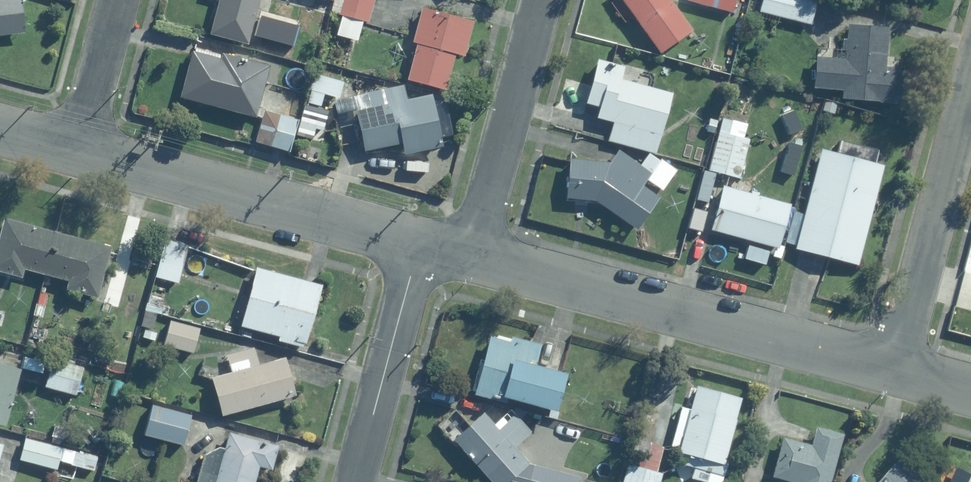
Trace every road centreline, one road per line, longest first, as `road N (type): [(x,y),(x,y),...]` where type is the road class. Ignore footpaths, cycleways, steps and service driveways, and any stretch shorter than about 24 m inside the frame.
road 1 (residential): [(471,257),(896,371)]
road 2 (residential): [(82,149),(417,245)]
road 3 (residential): [(896,371),(970,76)]
road 4 (residential): [(471,257),(541,0)]
road 5 (residential): [(355,481),(417,245)]
road 6 (residential): [(82,149),(122,0)]

